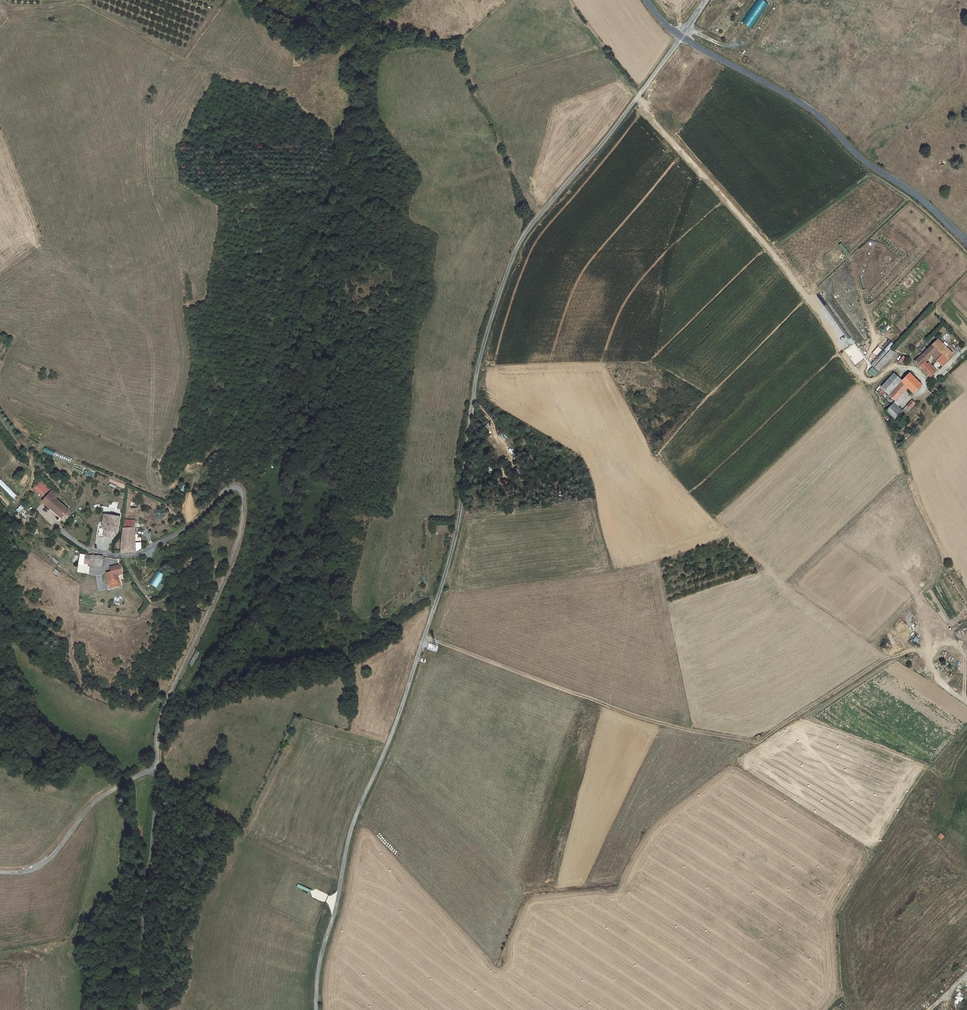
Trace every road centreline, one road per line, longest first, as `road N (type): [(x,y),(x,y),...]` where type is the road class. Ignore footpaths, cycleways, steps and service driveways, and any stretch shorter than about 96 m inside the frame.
road 1 (unclassified): [(316,1009),(346,843),(449,559),(483,340),(517,245),(682,36)]
road 2 (track): [(425,637),(632,715),(753,742),(883,660),(915,649),(963,699)]
road 3 (residential): [(156,770),(160,721),(234,549),(238,489),(135,554),(89,550),(59,530)]
road 4 (track): [(638,96),(771,244),(877,400)]
road 5 (tertiary): [(682,36),(809,108),(966,242)]
road 6 (unclassified): [(156,770),(142,1009)]
road 7 (unclassified): [(0,872),(37,868),(95,802),(156,770)]

